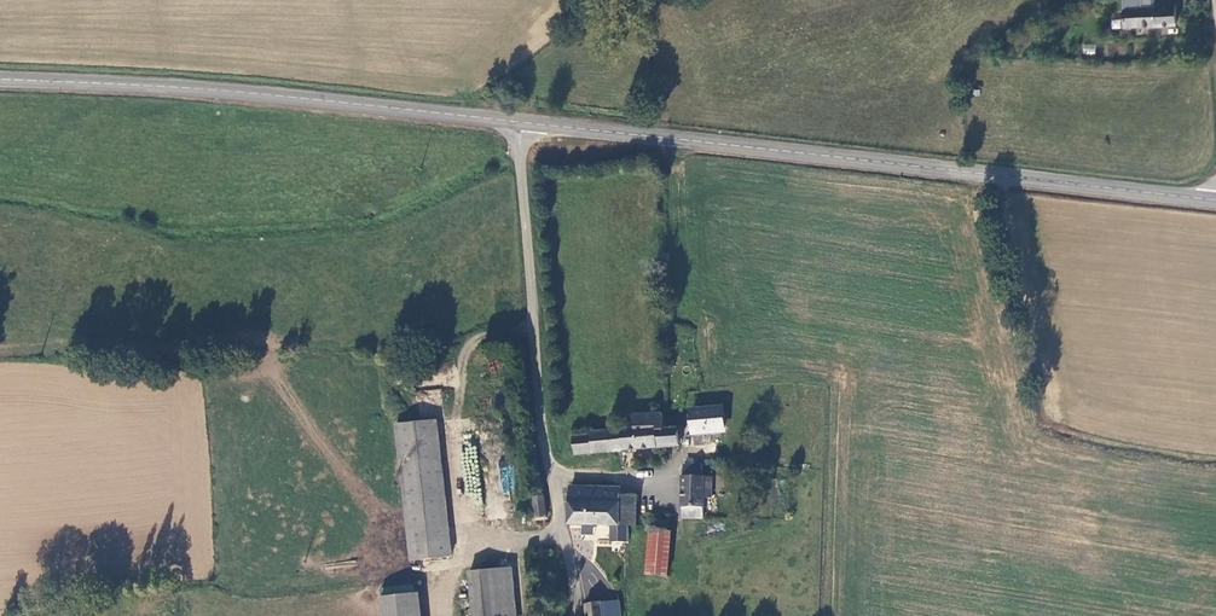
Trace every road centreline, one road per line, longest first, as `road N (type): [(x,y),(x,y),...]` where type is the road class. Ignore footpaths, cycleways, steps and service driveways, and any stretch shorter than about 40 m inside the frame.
road 1 (secondary): [(1215,200),(522,122)]
road 2 (secondary): [(522,122),(157,84),(0,79)]
road 3 (unclassified): [(522,122),(539,399),(575,615)]

